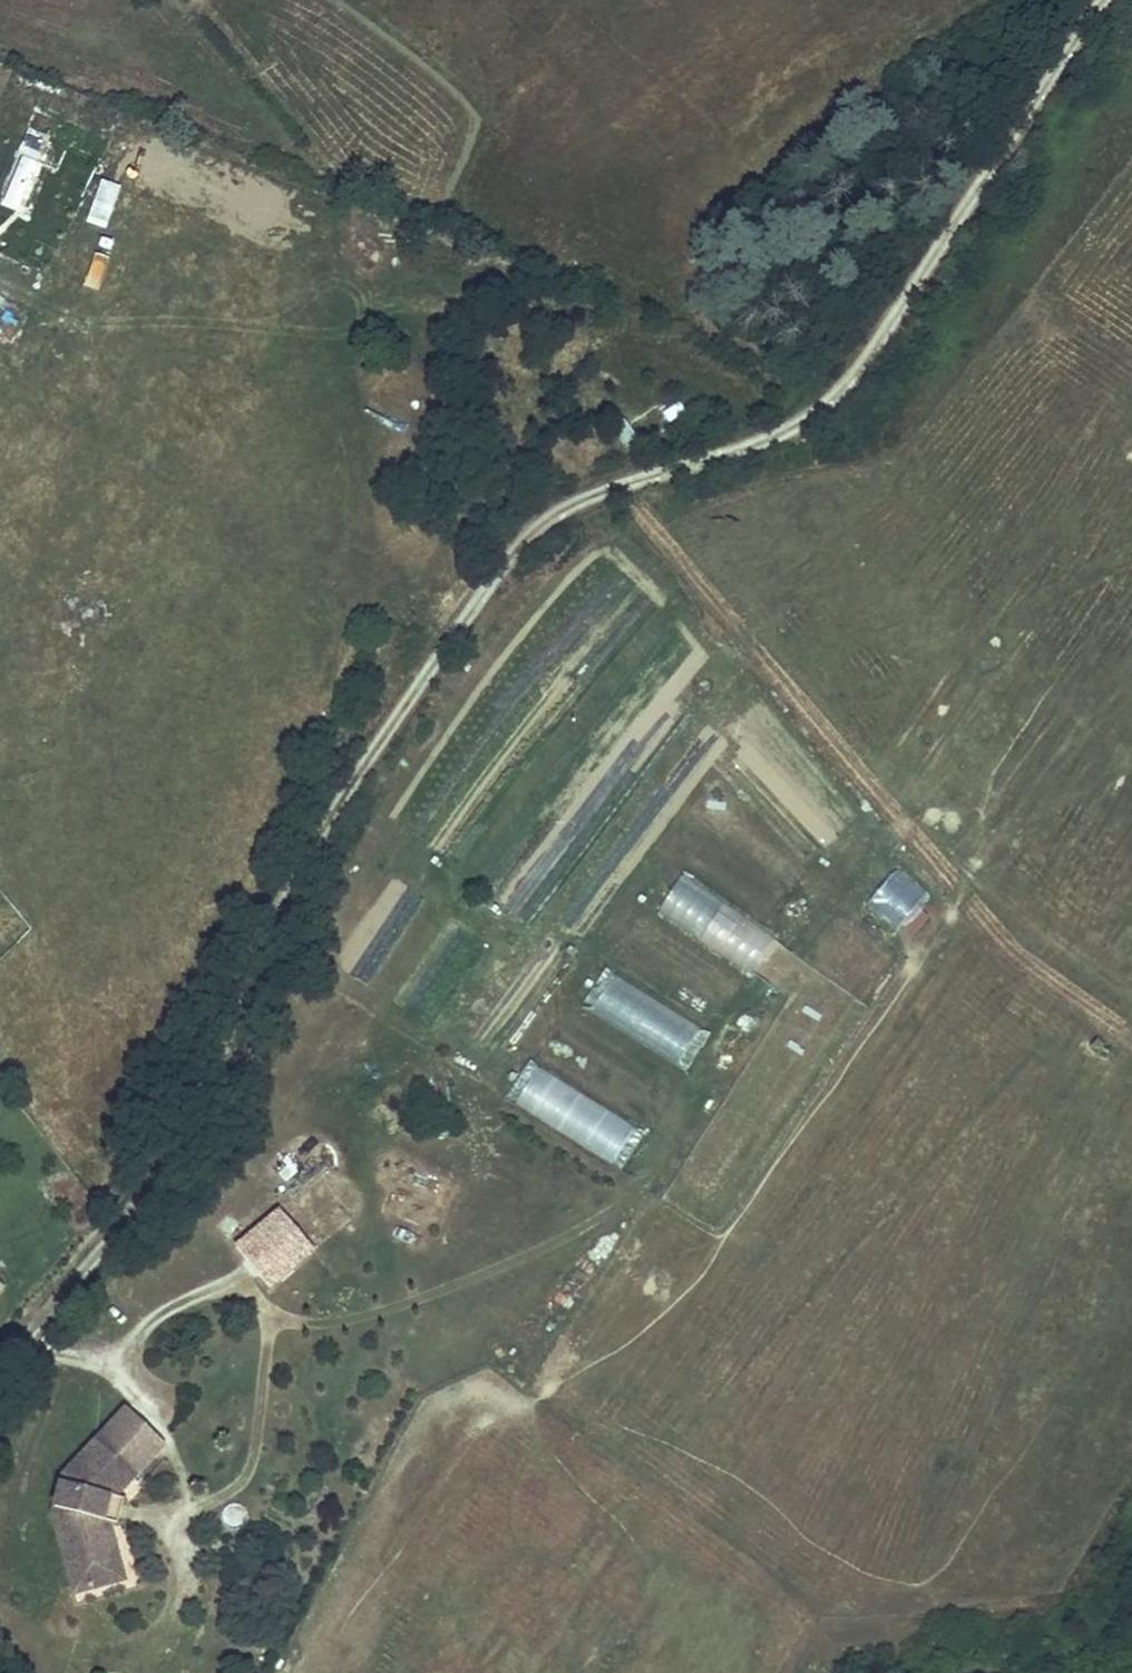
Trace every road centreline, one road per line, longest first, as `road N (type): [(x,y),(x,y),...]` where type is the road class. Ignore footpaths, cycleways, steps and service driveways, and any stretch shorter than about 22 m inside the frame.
road 1 (track): [(0,1375),(183,1115),(347,773),(522,524),(604,476),(791,418),(833,385),(1091,0)]

